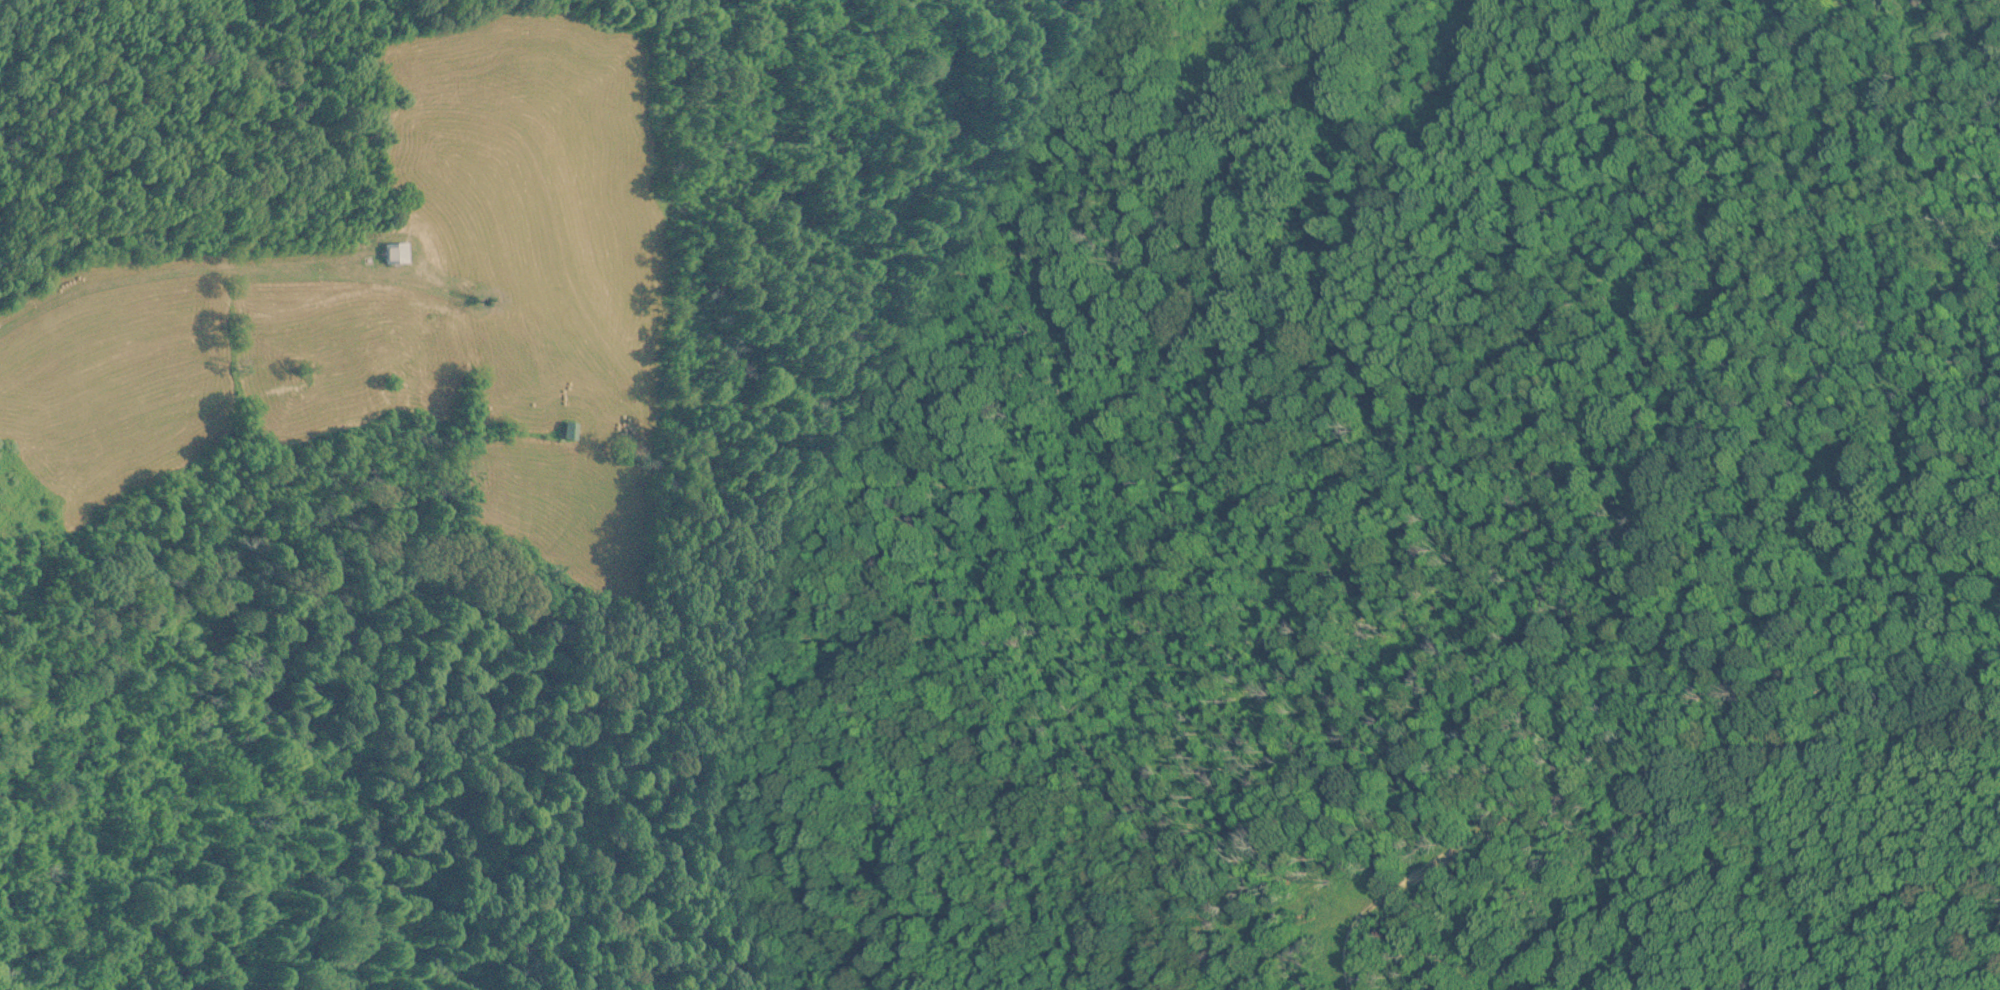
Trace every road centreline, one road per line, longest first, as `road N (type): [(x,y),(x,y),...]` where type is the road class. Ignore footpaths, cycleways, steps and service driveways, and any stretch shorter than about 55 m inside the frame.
road 1 (residential): [(1452,841),(1357,915),(1348,989)]

